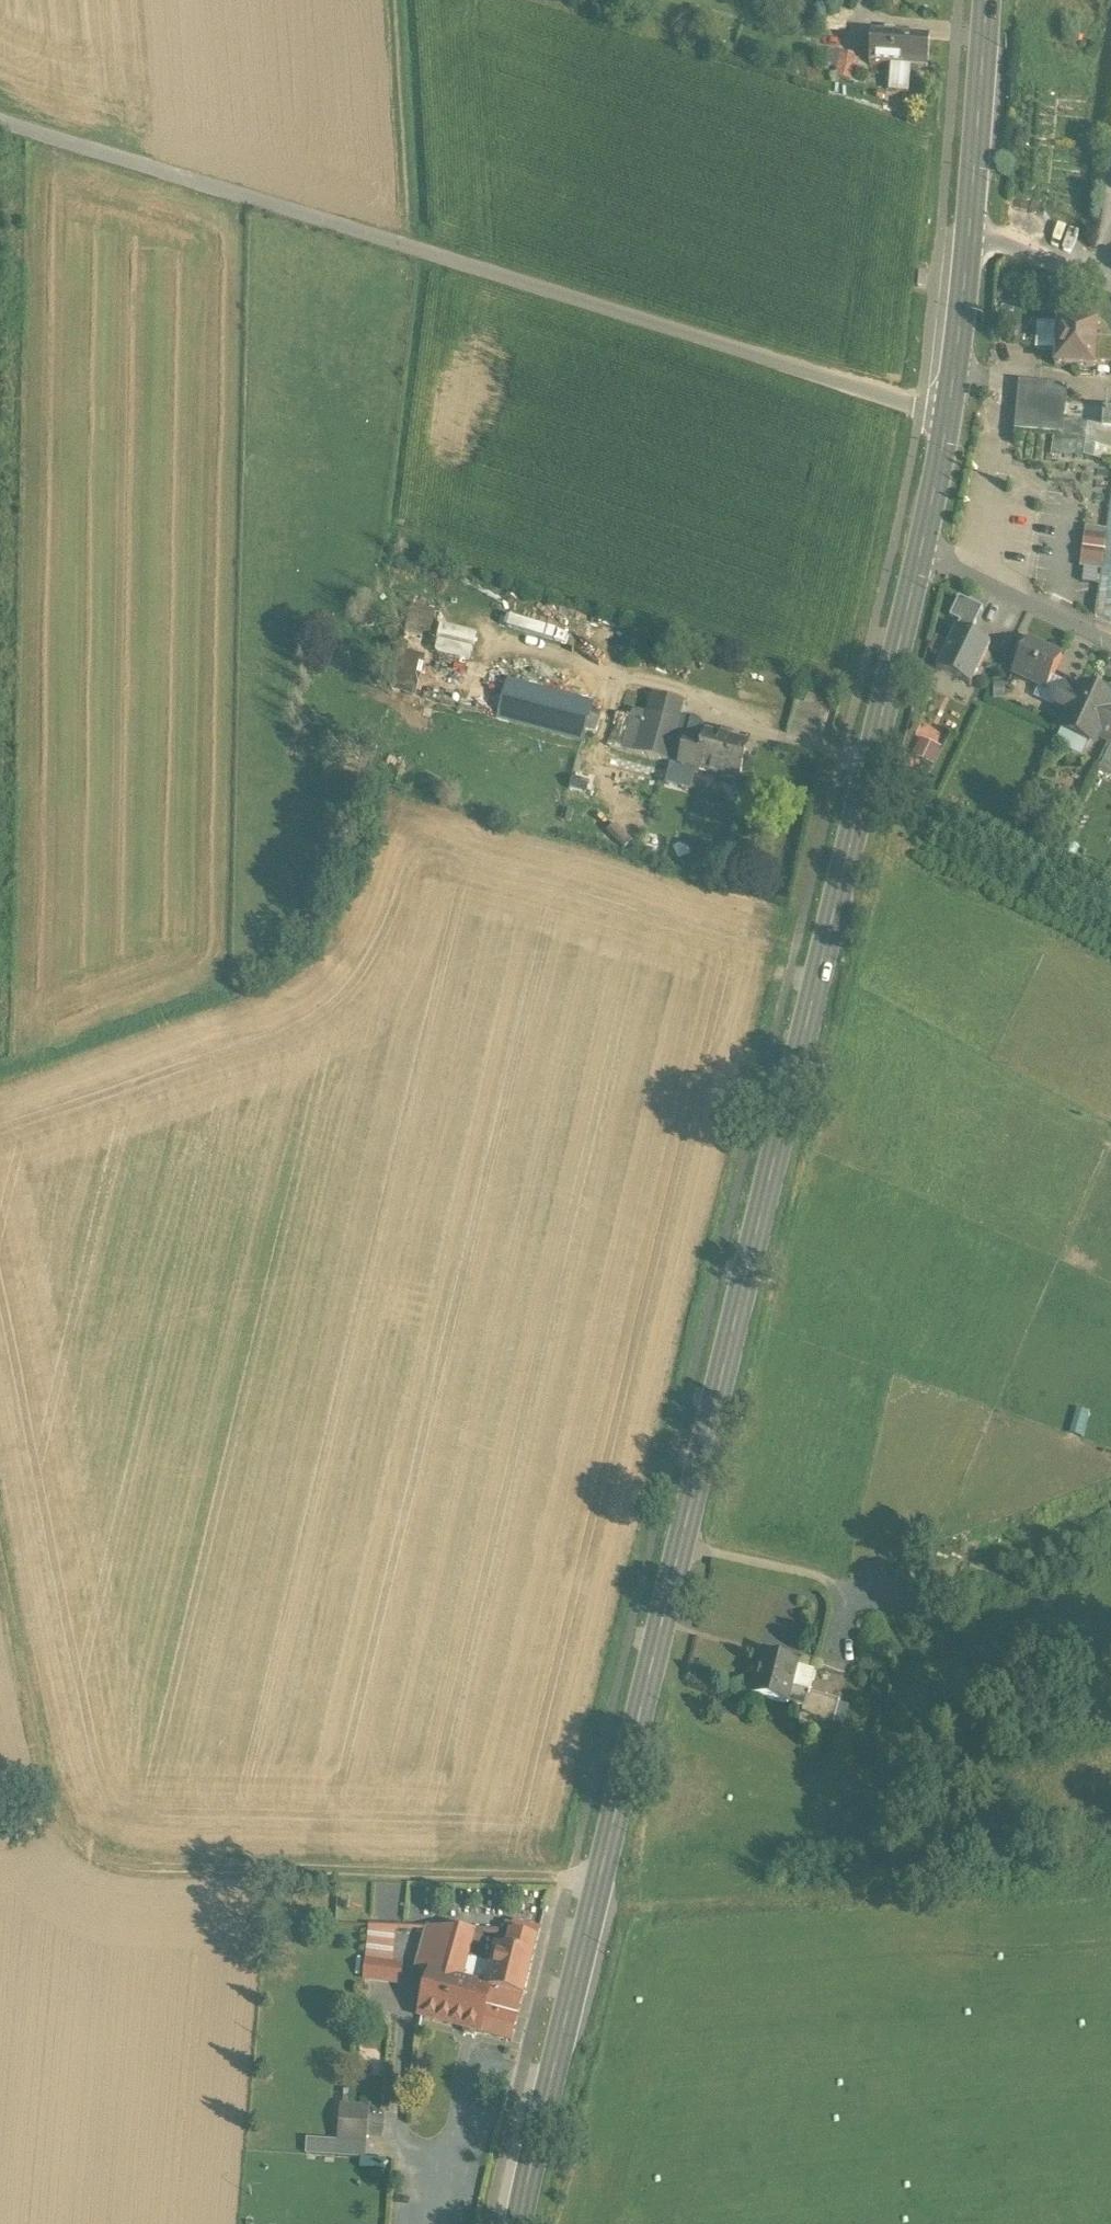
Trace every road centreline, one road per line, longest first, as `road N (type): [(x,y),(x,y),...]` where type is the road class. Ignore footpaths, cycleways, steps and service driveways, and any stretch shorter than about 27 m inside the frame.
road 1 (primary): [(520,2223),(921,553)]
road 2 (residential): [(0,130),(947,418)]
road 3 (track): [(598,1882),(152,1875),(108,1863),(67,1825),(0,1517)]
road 4 (track): [(420,256),(407,0)]
road 5 (primary): [(969,237),(988,0)]
road 6 (residential): [(921,553),(1110,643)]
road 7 (primary): [(947,418),(969,237)]
road 8 (residential): [(969,237),(1110,292)]
road 9 (primary): [(921,553),(947,418)]

